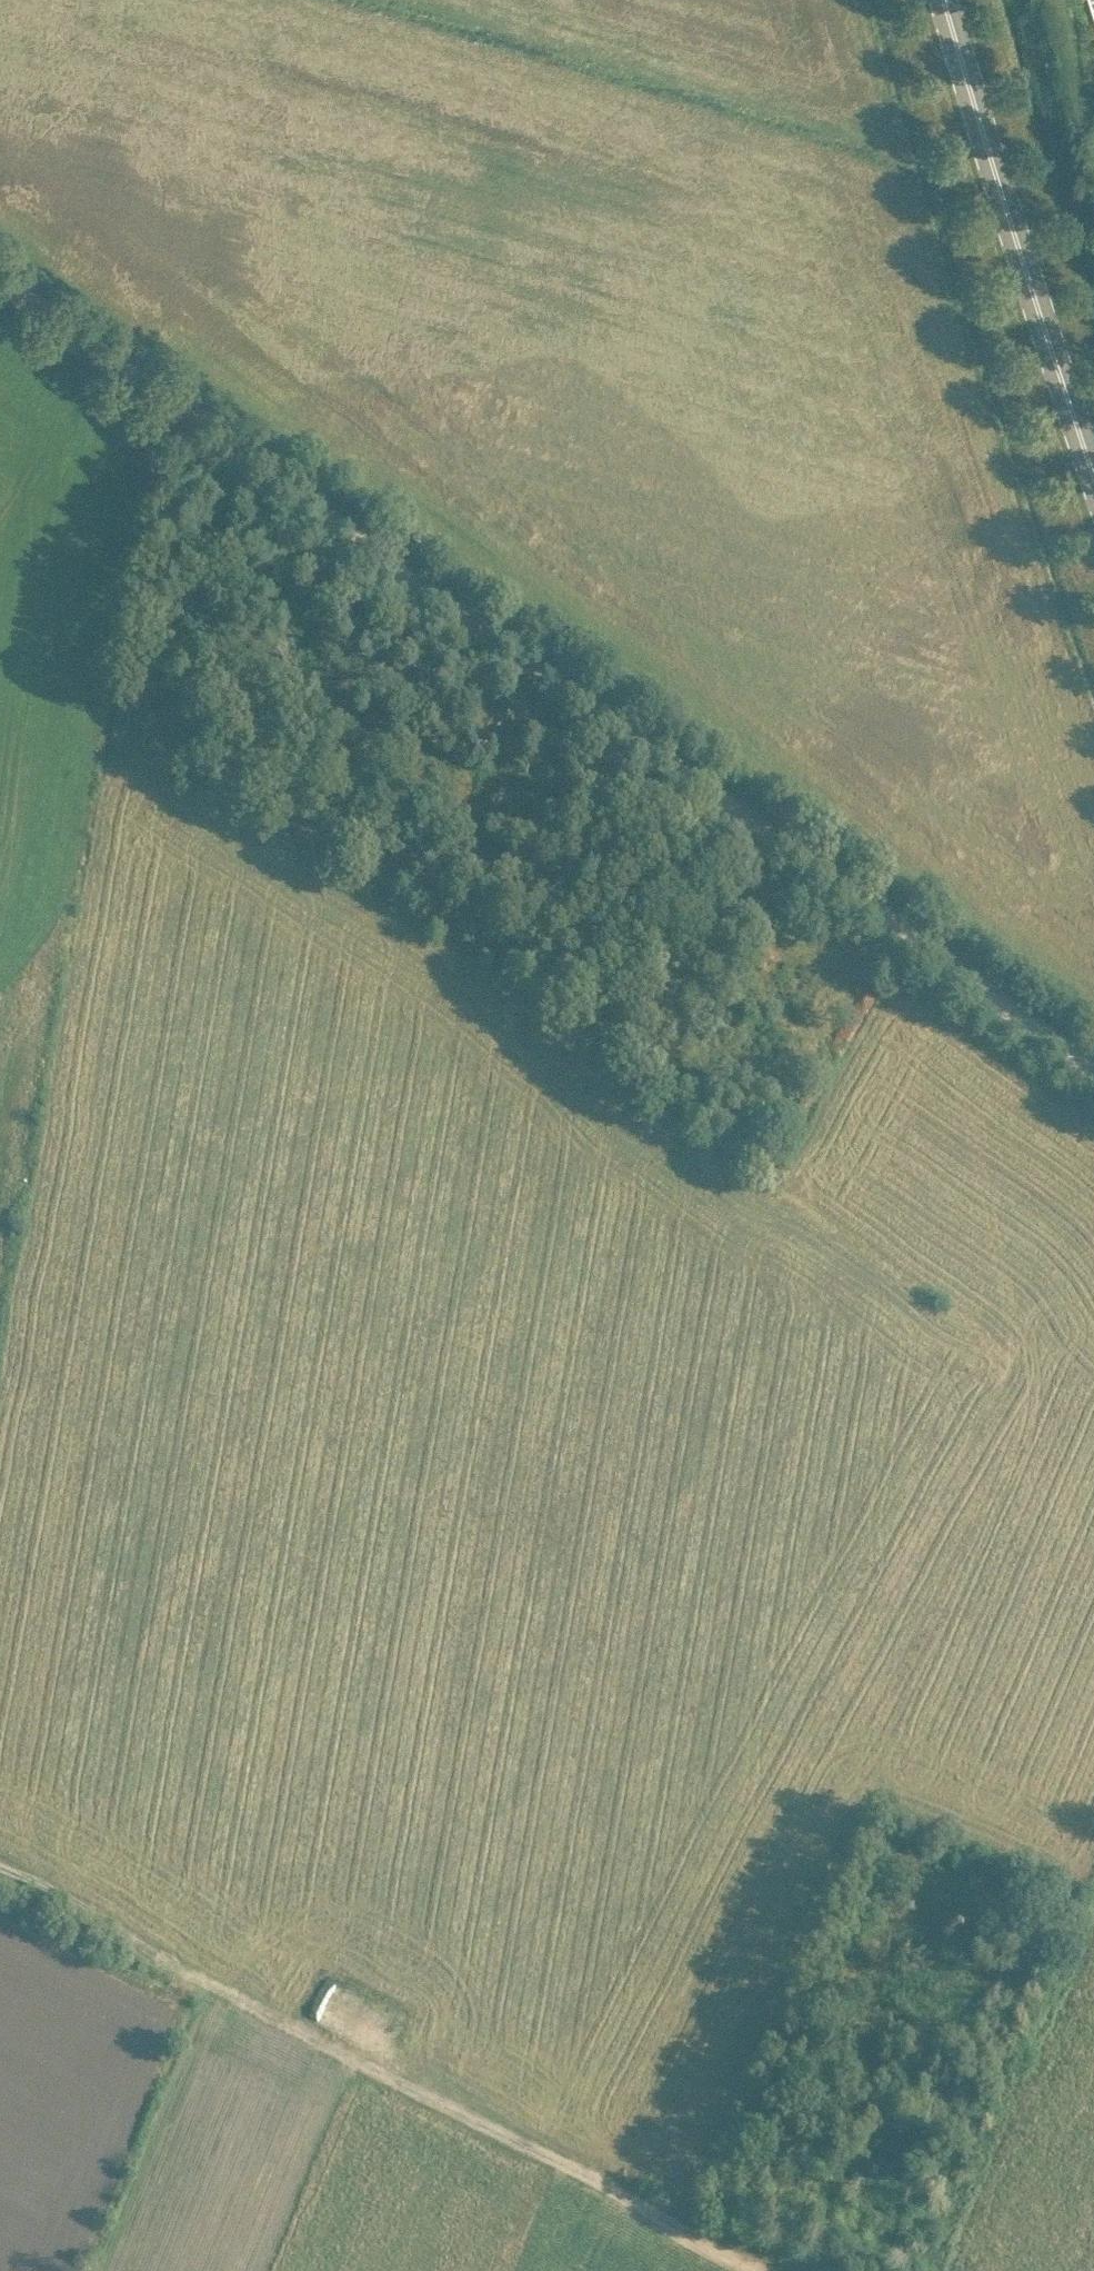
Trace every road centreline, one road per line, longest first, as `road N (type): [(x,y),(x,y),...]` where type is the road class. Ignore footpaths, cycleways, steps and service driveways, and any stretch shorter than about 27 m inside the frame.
road 1 (track): [(1093,1070),(0,280)]
road 2 (secondary): [(1093,476),(945,0)]

